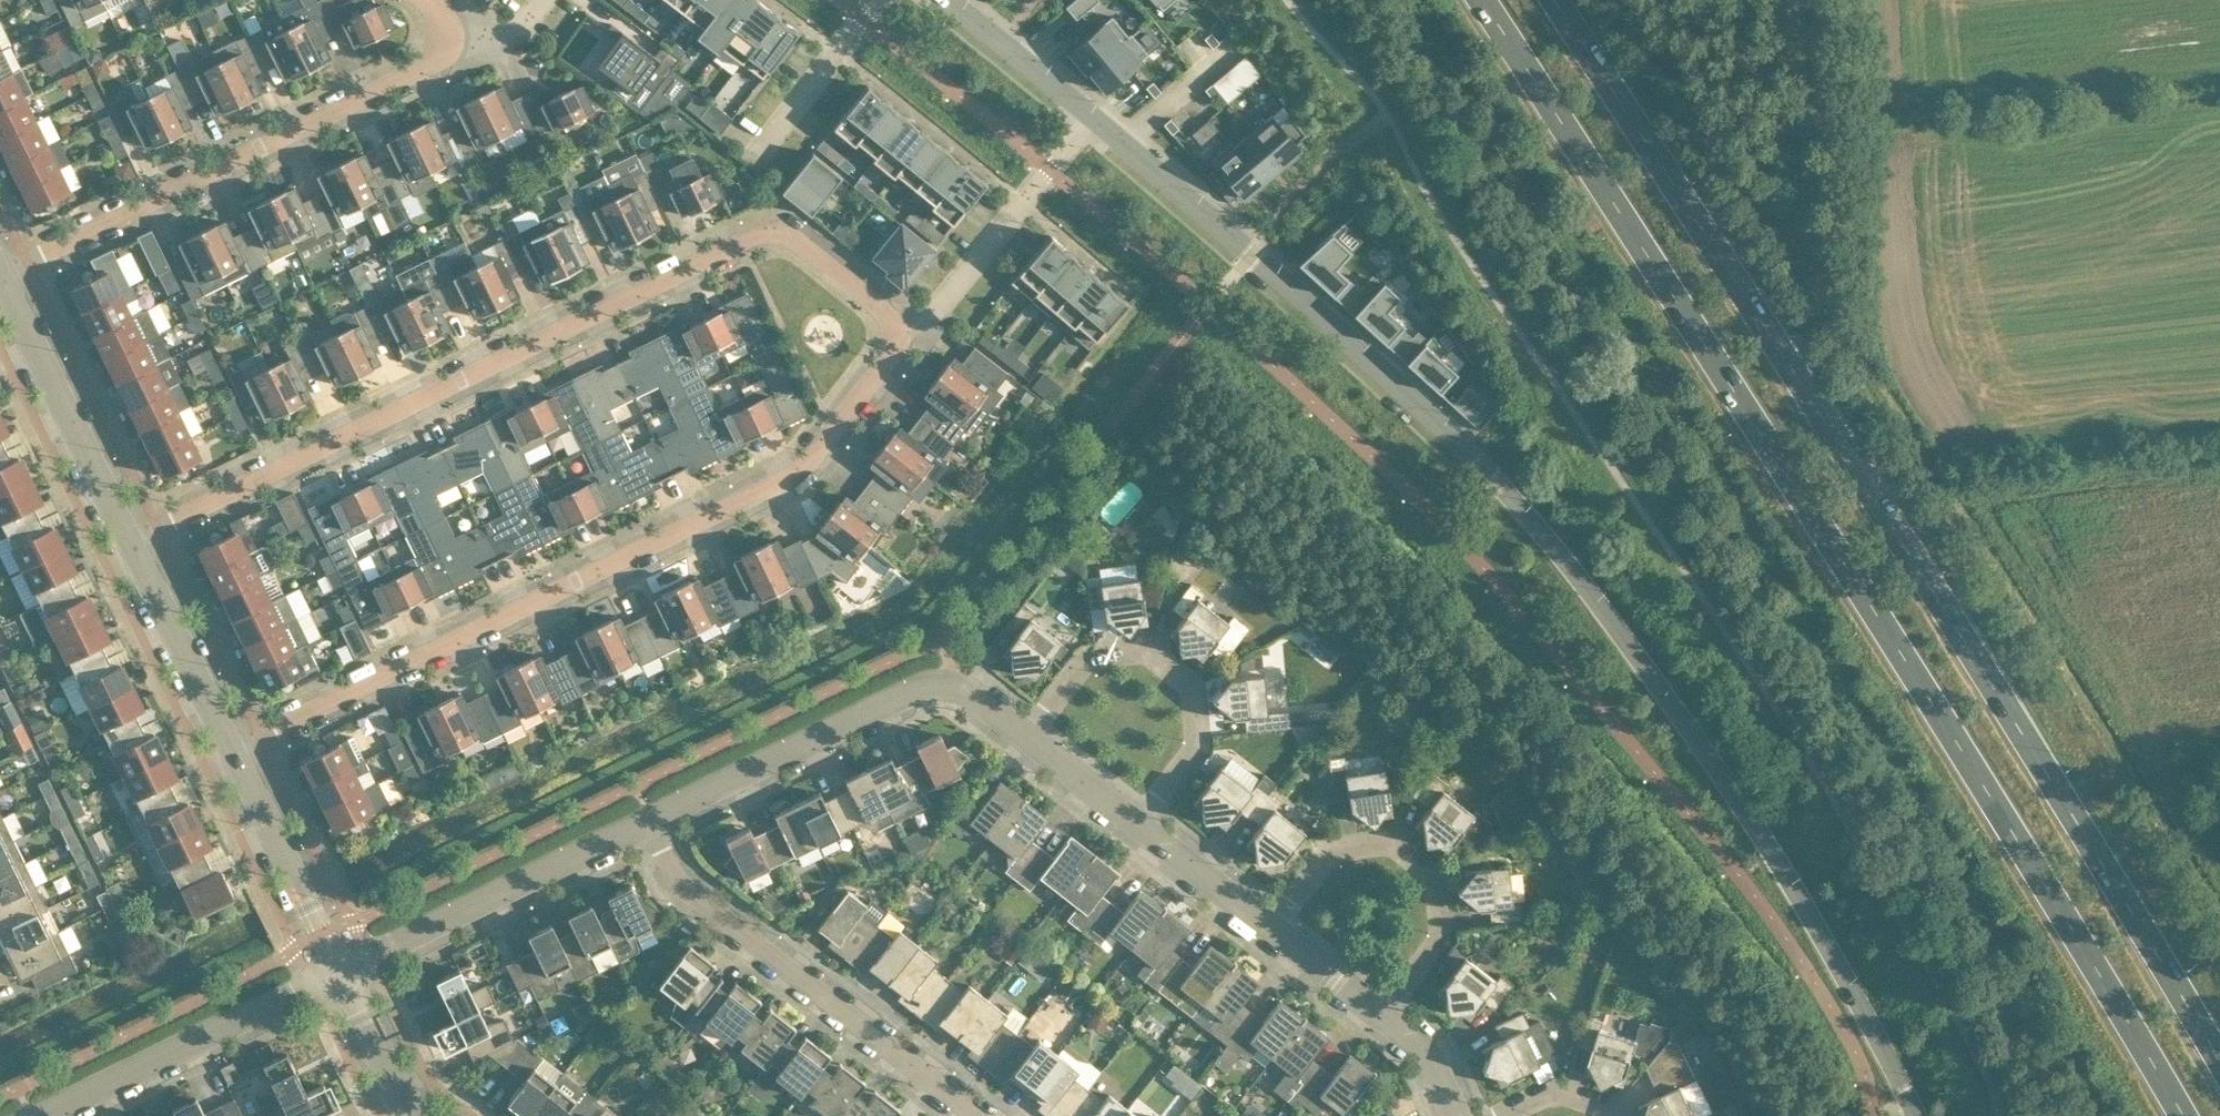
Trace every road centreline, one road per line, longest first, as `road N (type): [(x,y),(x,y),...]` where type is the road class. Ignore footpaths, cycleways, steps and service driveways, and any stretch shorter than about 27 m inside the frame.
road 1 (trunk): [(1481,0),(1980,780),(2178,1115)]
road 2 (unclassified): [(1911,1108),(1737,795),(1528,513),(1375,362),(1092,118)]
road 3 (trunk): [(2219,1063),(1551,0)]
road 4 (residential): [(131,543),(744,241),(799,245),(893,330)]
road 5 (residential): [(893,330),(885,364),(797,474),(233,749)]
road 6 (residential): [(0,275),(412,76),(438,58),(444,33)]
road 7 (residential): [(974,1115),(685,883),(648,818)]
road 8 (residential): [(1024,741),(954,688),(931,683),(648,818)]
road 9 (residential): [(1135,825),(1195,747),(1192,694),(1142,654),(1083,664),(1024,741)]
road 10 (residential): [(1384,1012),(1435,945),(1435,884),(1380,846),(1325,858),(1269,926)]
road 11 (residential): [(648,818),(342,970)]
road 12 (residential): [(43,1115),(342,970)]
road 13 (residential): [(1092,118),(929,322),(893,330)]
road 14 (tertiary): [(131,543),(0,278)]
road 15 (tertiary): [(342,970),(233,749)]
road 16 (unclassified): [(1883,223),(1848,147),(1842,0)]
road 17 (tertiary): [(233,749),(131,543)]
road 18 (unclassified): [(1092,118),(948,0)]
road 19 (tertiary): [(434,1115),(396,1070),(342,970)]
road 20 (residential): [(1269,926),(1135,825)]
road 21 (track): [(2136,752),(2219,878)]
road 22 (residential): [(1384,1012),(1269,926)]
road 23 (residential): [(1135,825),(1024,741)]
road 24 (residential): [(1455,1115),(1419,1044),(1384,1012)]
road 25 (residential): [(1616,1115),(1549,1092),(1498,1115)]

